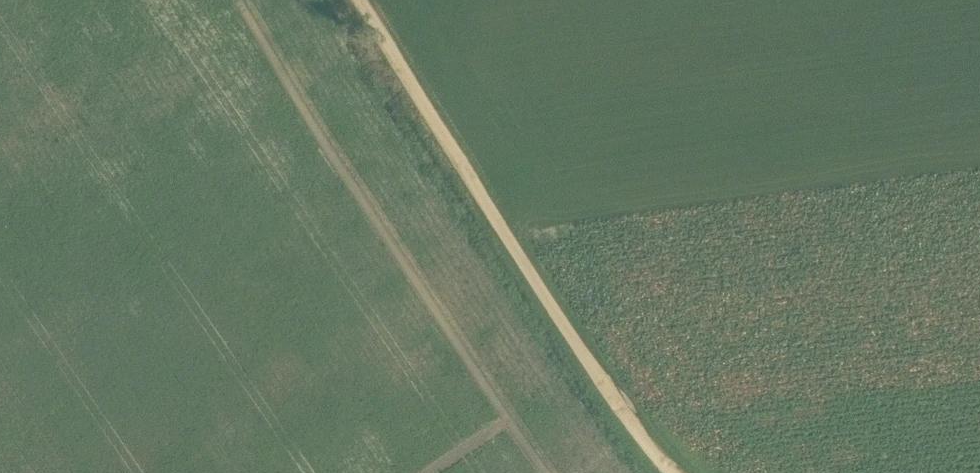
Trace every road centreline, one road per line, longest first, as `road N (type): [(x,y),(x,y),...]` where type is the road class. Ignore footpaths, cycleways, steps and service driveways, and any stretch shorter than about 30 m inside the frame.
road 1 (track): [(355,0),(578,344),(676,472)]

